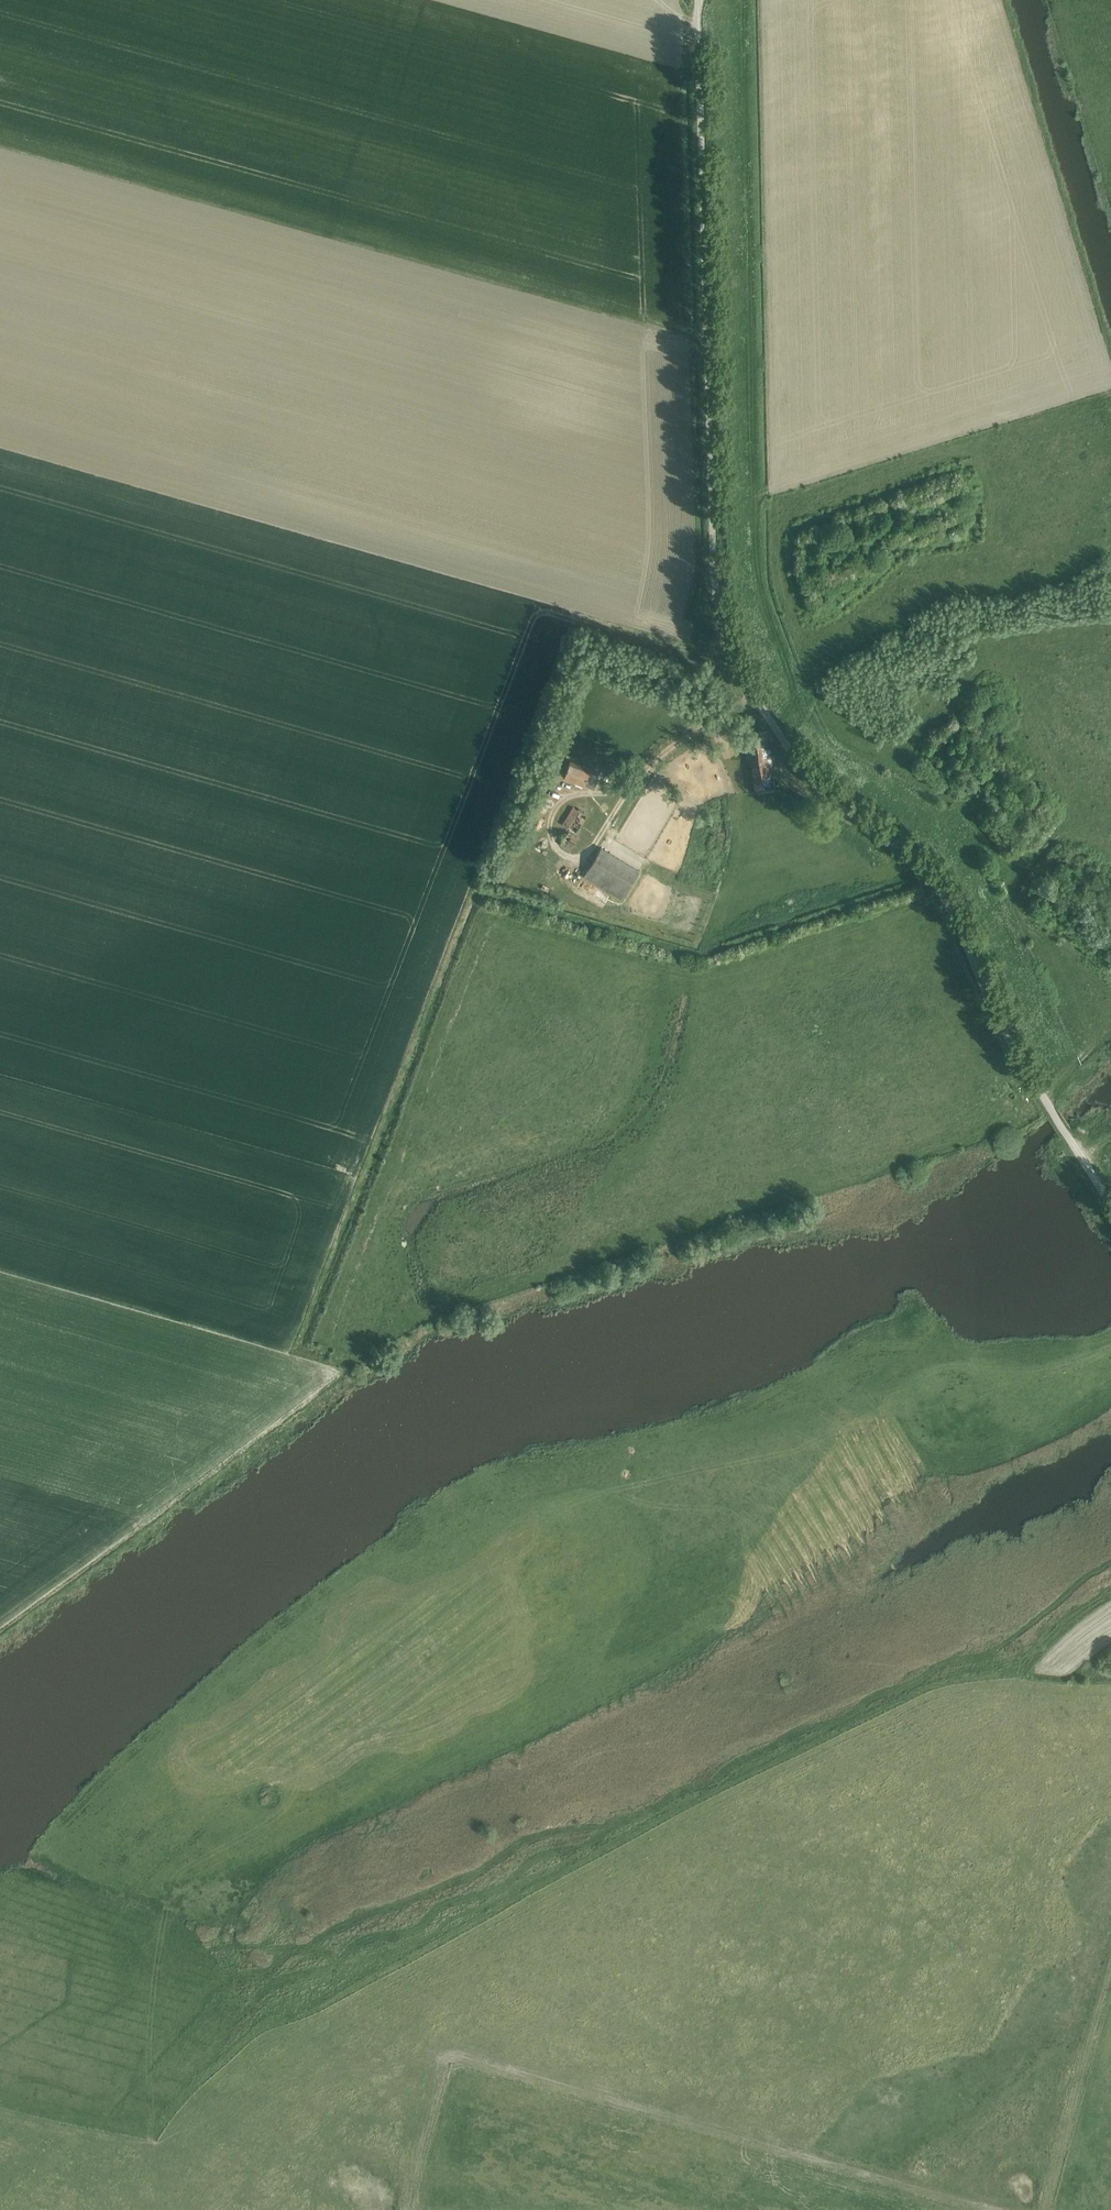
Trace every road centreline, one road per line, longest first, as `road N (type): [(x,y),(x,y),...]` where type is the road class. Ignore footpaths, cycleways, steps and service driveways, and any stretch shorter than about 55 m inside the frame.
road 1 (unclassified): [(1110,1206),(1001,1026),(934,884),(900,847),(821,791),(746,685),(725,640),(712,556),(699,0)]

